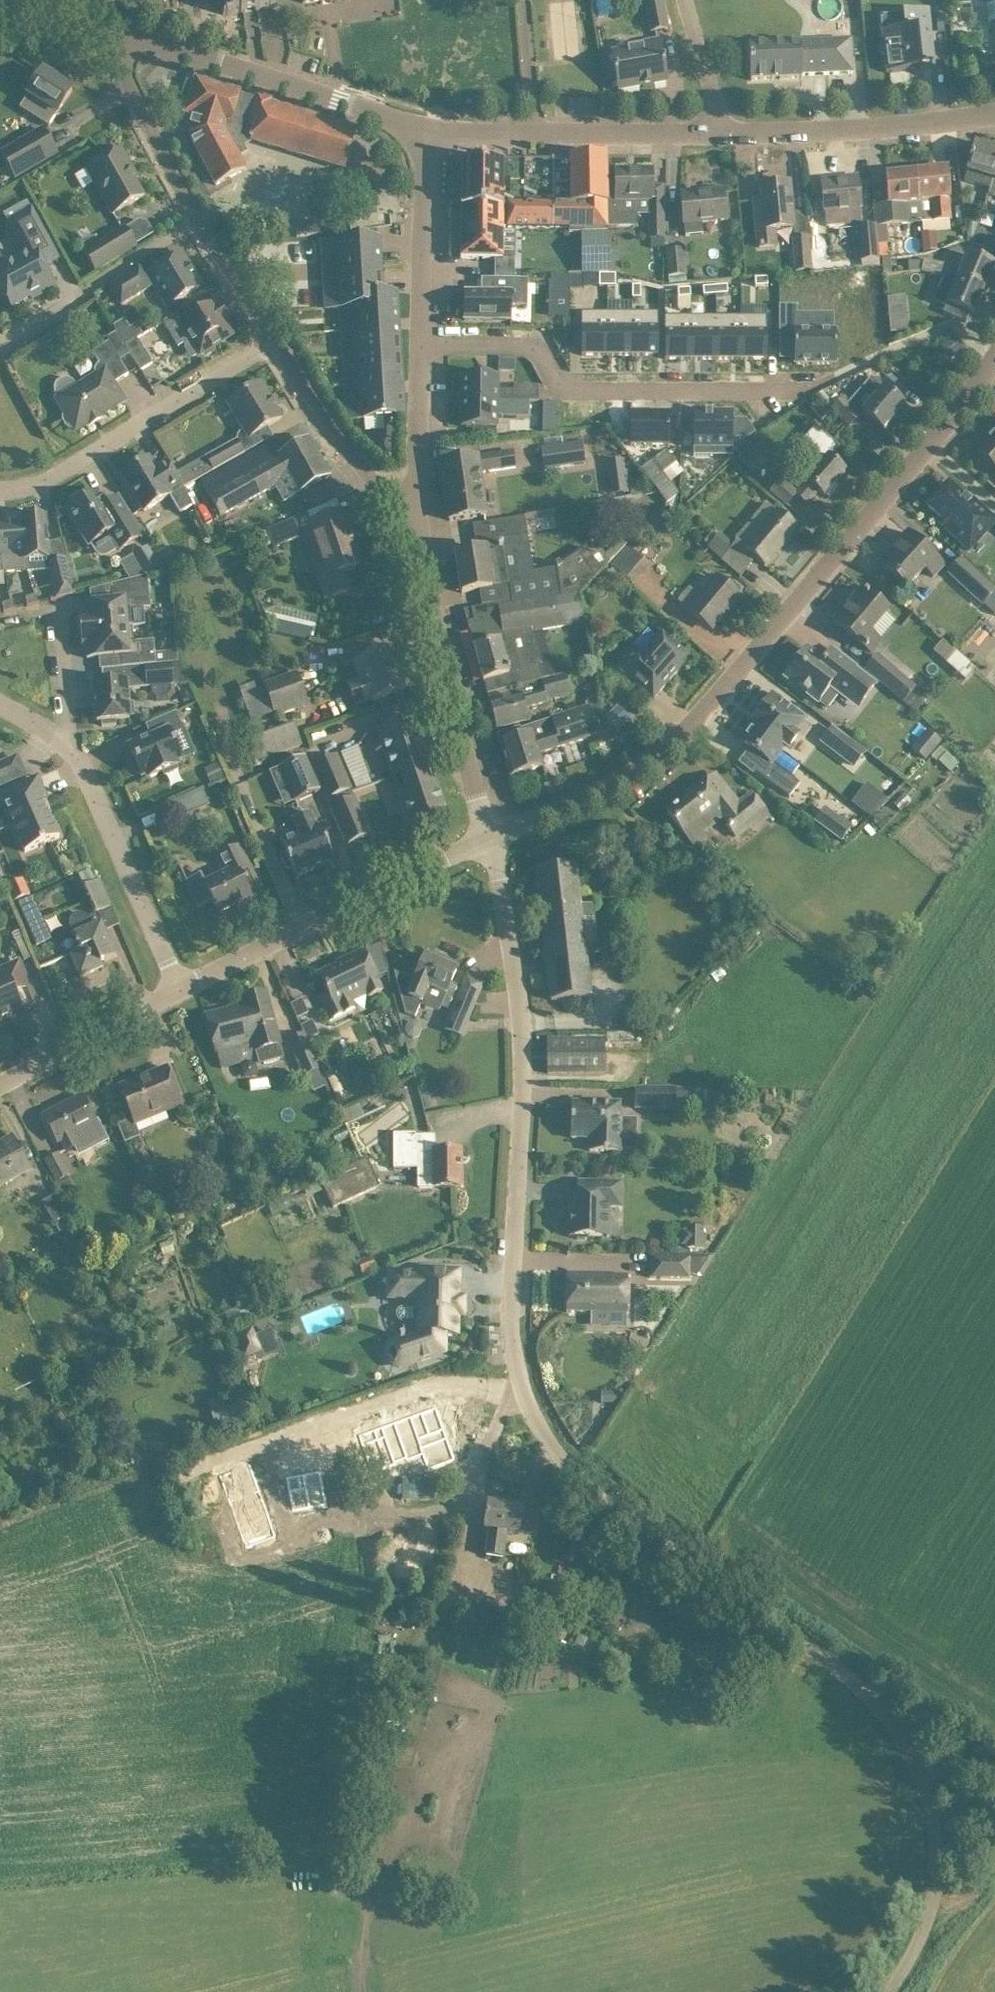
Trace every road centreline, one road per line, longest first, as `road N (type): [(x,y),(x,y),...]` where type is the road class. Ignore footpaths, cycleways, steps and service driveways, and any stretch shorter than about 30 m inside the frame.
road 1 (unclassified): [(889,1991),(927,1929),(926,1840),(912,1764),(887,1718),(854,1679),(584,1498),(536,1436),(511,1347),(521,1111),(510,938),(487,838)]
road 2 (residential): [(487,838),(631,776),(678,740),(994,361)]
road 3 (unclassified): [(534,139),(716,137),(994,114)]
road 4 (residential): [(755,389),(559,390),(534,348),(417,346)]
road 5 (residential): [(275,342),(197,220),(97,33)]
road 6 (unclassified): [(180,989),(487,838)]
road 7 (unclassified): [(97,33),(422,129)]
road 8 (residential): [(487,838),(417,517)]
road 9 (residential): [(0,488),(40,484),(275,342)]
road 10 (residential): [(180,989),(70,745)]
road 11 (residential): [(417,517),(381,495),(275,342)]
road 12 (residential): [(417,346),(422,129)]
road 13 (unclassified): [(0,1086),(180,989)]
road 14 (residential): [(70,745),(58,615),(0,624)]
road 15 (residential): [(417,517),(417,346)]
road 16 (residential): [(534,139),(523,0)]

